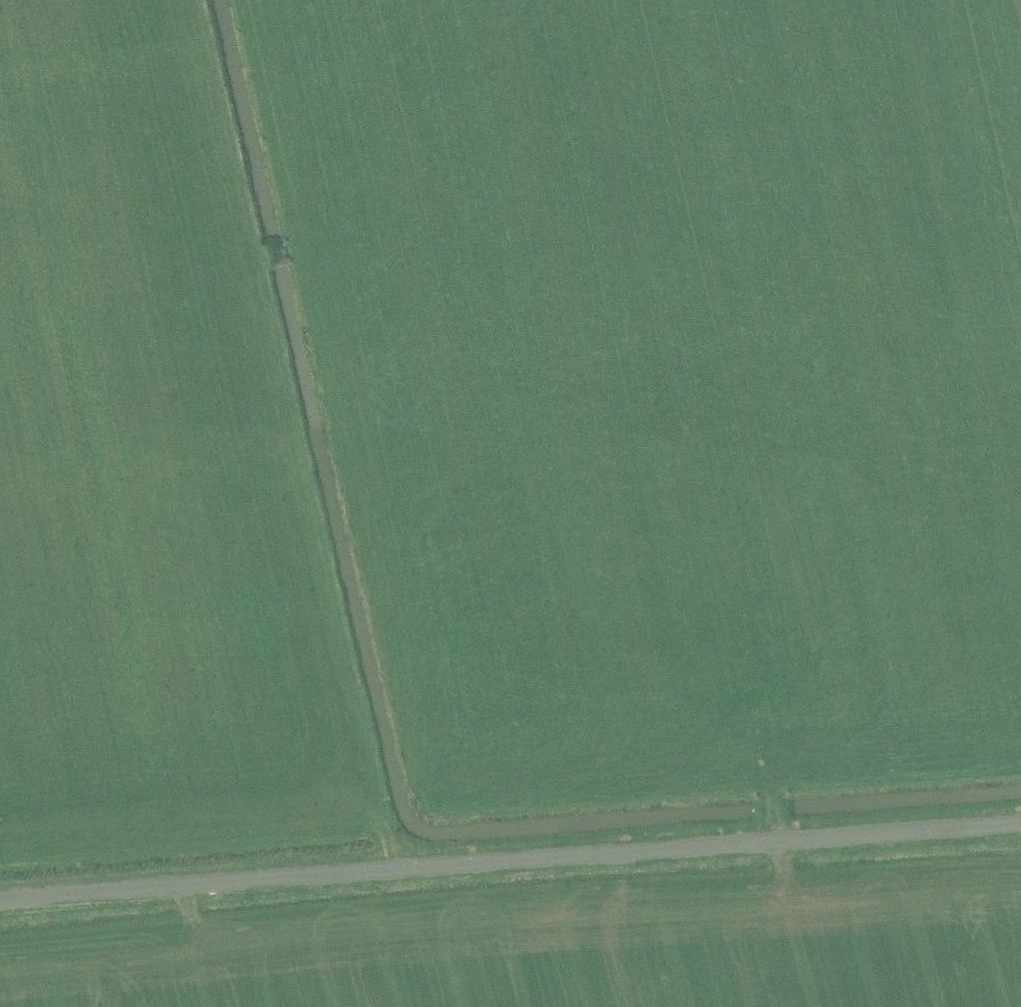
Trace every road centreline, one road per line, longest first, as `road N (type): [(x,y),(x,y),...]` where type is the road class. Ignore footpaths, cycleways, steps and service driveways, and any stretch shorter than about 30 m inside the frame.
road 1 (unclassified): [(0,899),(1020,822)]

